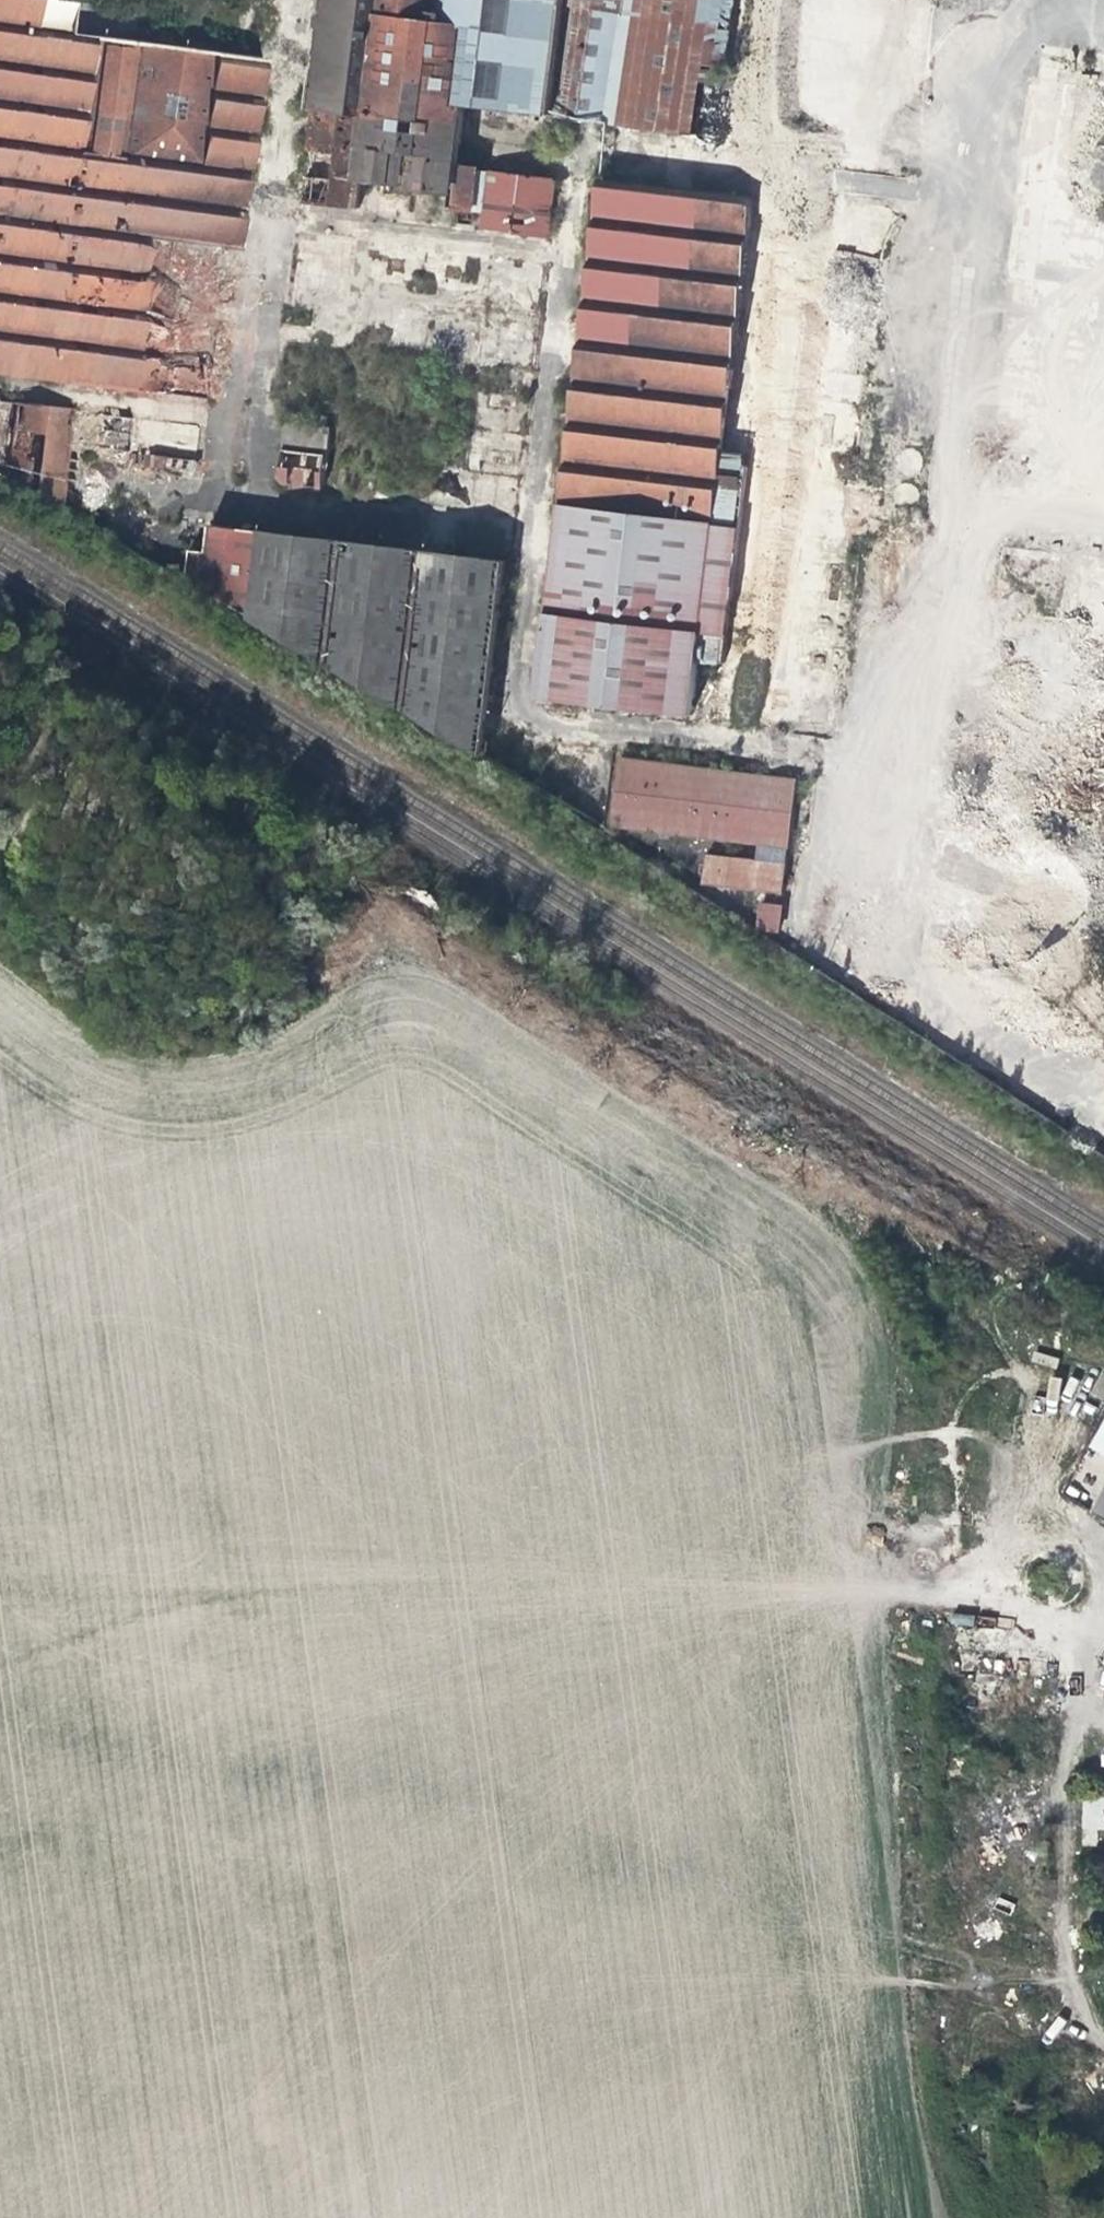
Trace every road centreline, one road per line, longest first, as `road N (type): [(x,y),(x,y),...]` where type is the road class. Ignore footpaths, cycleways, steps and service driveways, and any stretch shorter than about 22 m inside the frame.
road 1 (residential): [(1103,2045),(861,1956)]

